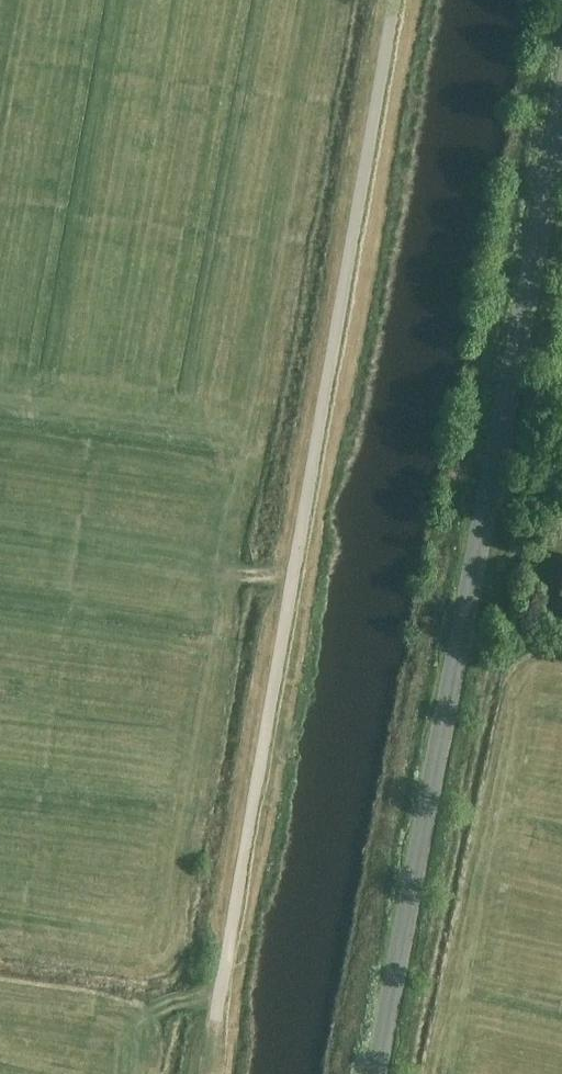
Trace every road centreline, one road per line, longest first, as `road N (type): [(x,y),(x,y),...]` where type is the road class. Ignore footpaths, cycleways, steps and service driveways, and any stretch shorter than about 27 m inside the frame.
road 1 (track): [(205,1073),(394,0)]
road 2 (tertiary): [(380,1073),(561,141)]

